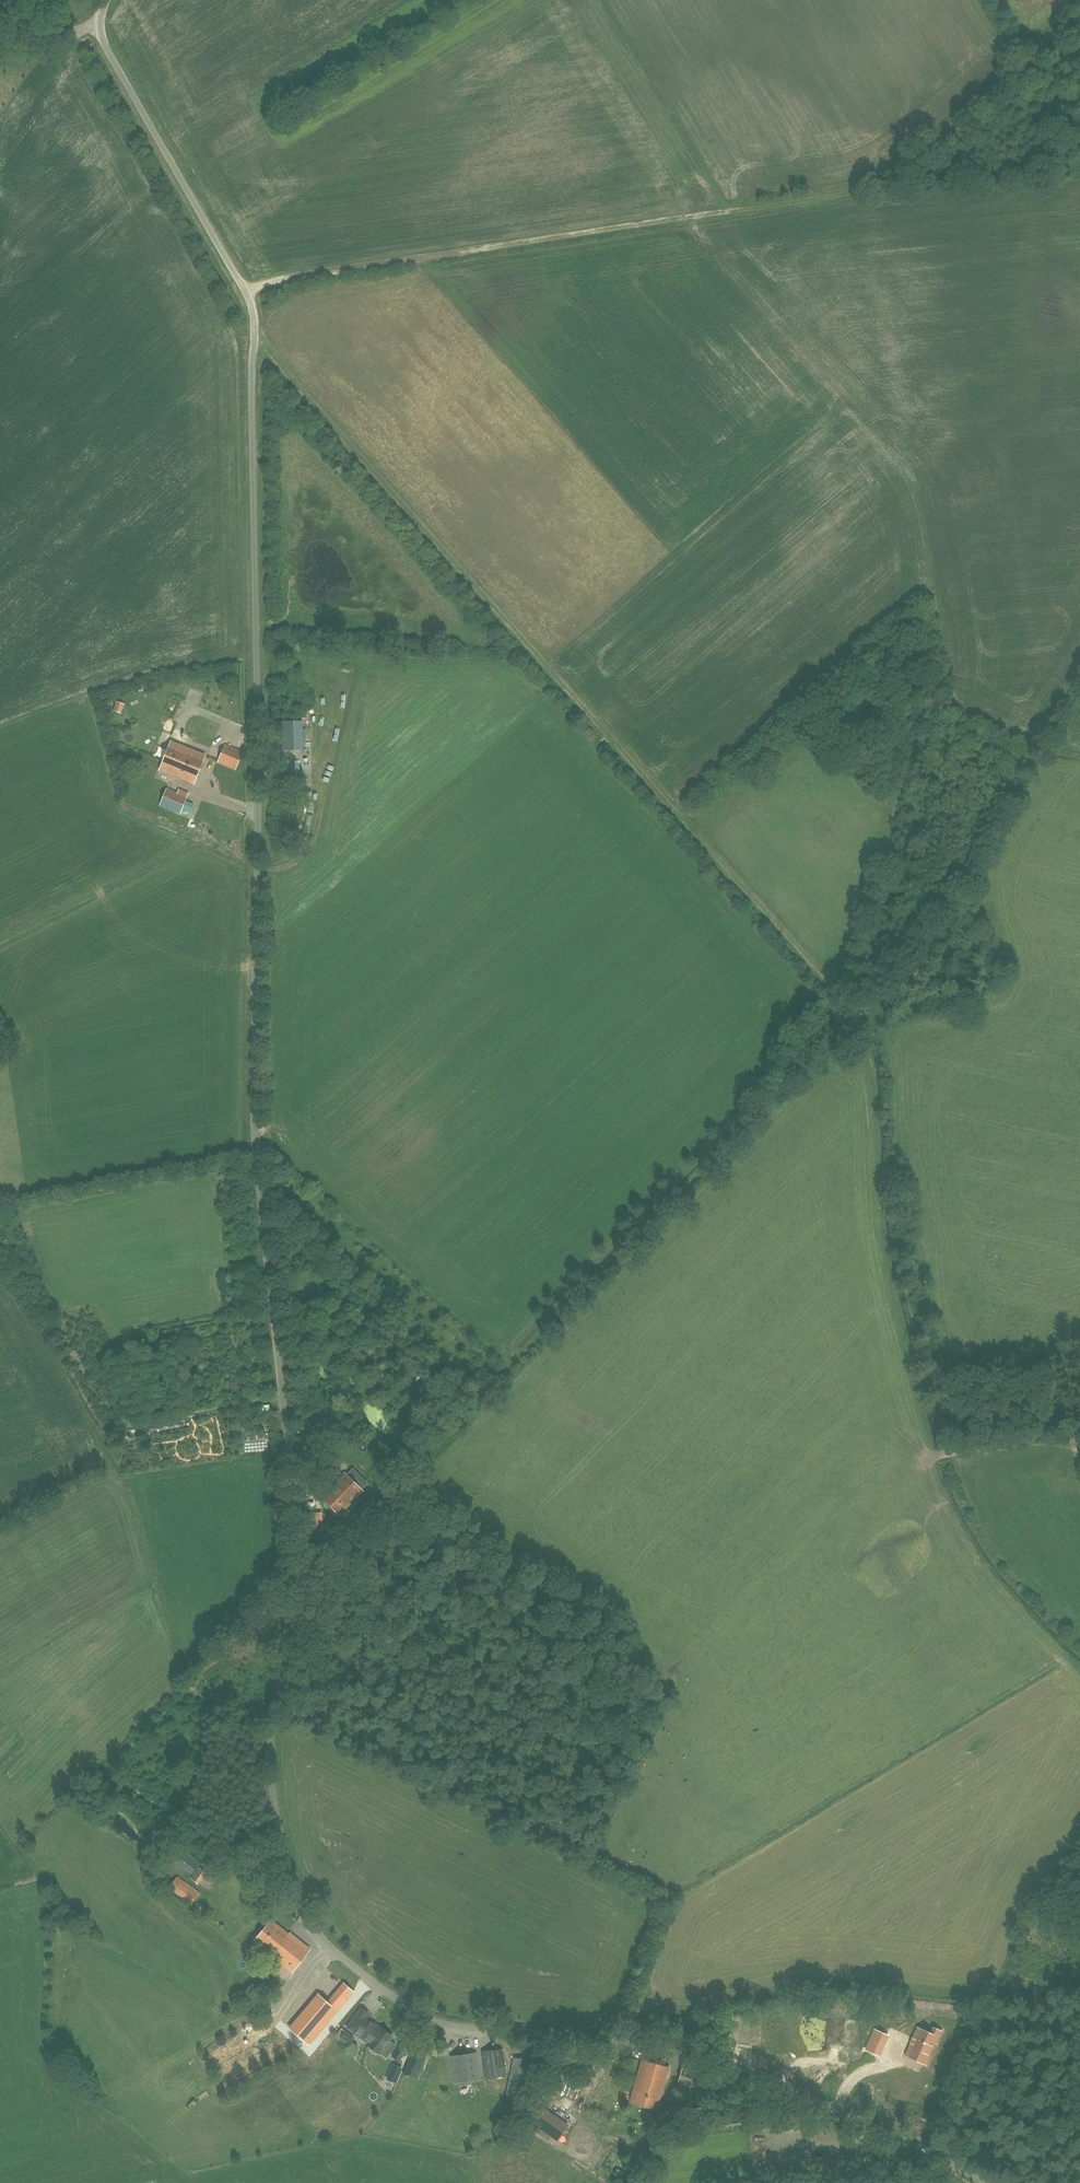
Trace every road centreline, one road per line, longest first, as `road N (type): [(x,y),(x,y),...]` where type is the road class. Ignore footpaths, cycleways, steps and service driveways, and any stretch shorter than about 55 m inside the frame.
road 1 (unclassified): [(988,2182),(727,2064),(651,2043),(445,2026),(343,1962),(307,1917),(278,1837),(272,1764),(304,1566),(255,1107),(254,301),(107,51),(105,30)]

